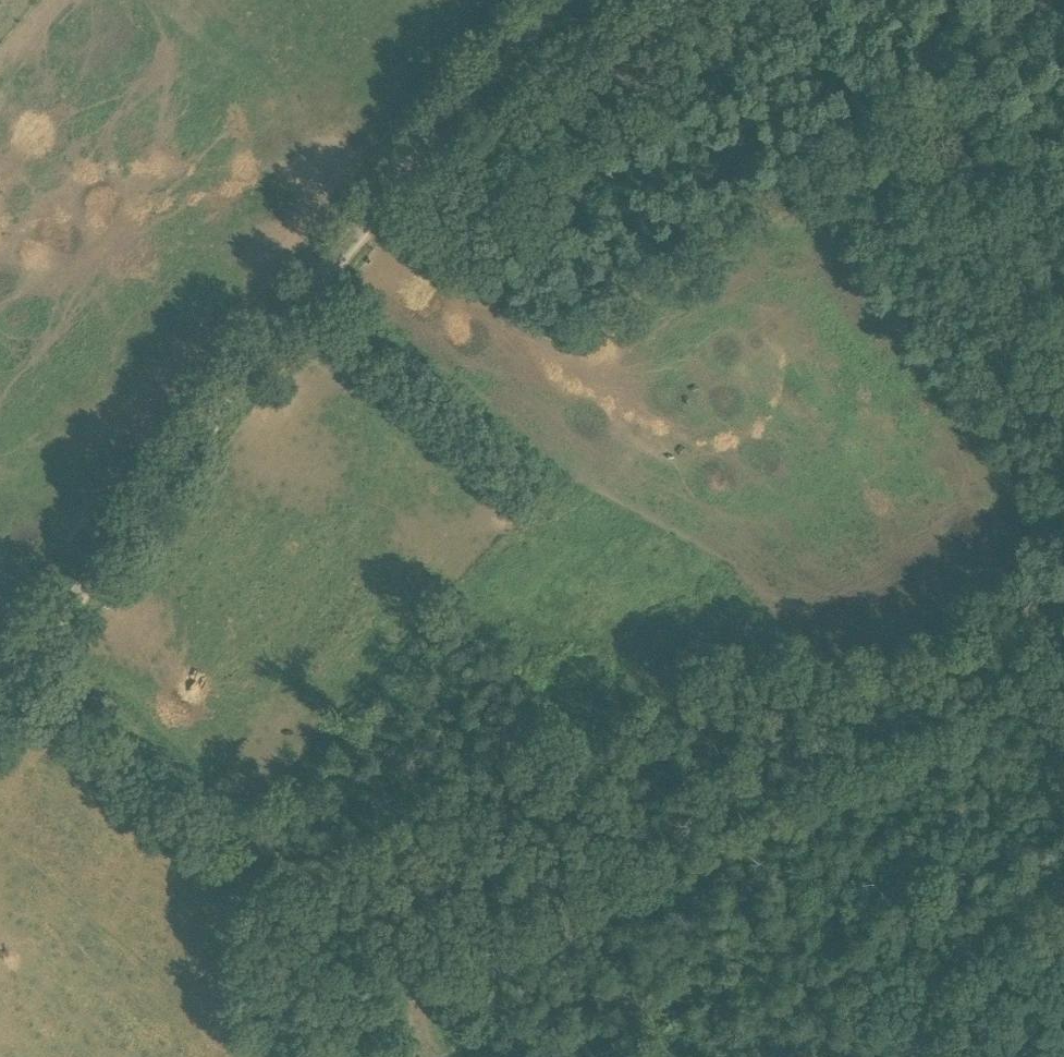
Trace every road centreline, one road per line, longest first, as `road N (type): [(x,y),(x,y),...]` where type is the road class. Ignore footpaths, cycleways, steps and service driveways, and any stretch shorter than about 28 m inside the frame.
road 1 (unclassified): [(0,696),(142,501),(415,164),(559,0)]
road 2 (track): [(364,227),(391,256),(522,338),(557,352),(612,338),(1060,0)]

